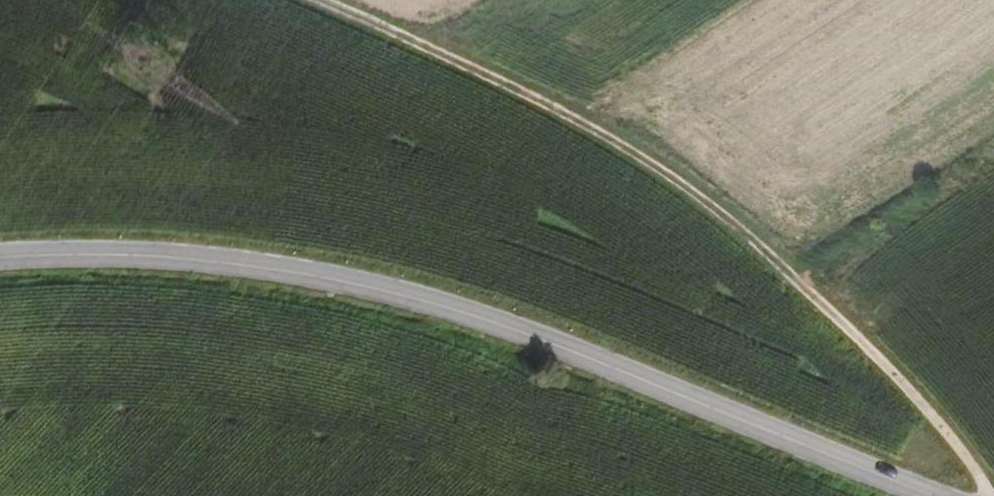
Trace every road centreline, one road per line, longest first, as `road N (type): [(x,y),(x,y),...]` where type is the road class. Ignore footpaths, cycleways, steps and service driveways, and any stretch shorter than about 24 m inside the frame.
road 1 (secondary): [(926,495),(481,324),(233,269),(0,265)]
road 2 (track): [(988,495),(982,480),(810,287),(685,190),(514,79),(317,0)]

